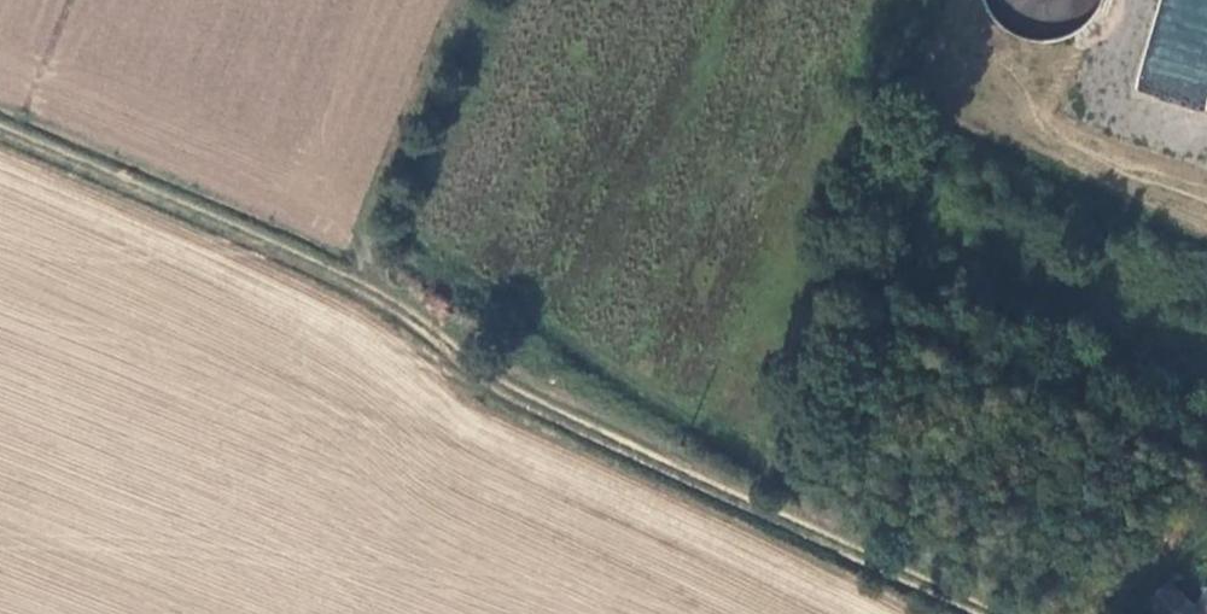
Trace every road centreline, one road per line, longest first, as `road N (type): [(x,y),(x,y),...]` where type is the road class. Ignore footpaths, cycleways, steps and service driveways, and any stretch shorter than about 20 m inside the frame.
road 1 (track): [(985,613),(489,378),(371,298),(0,133)]

